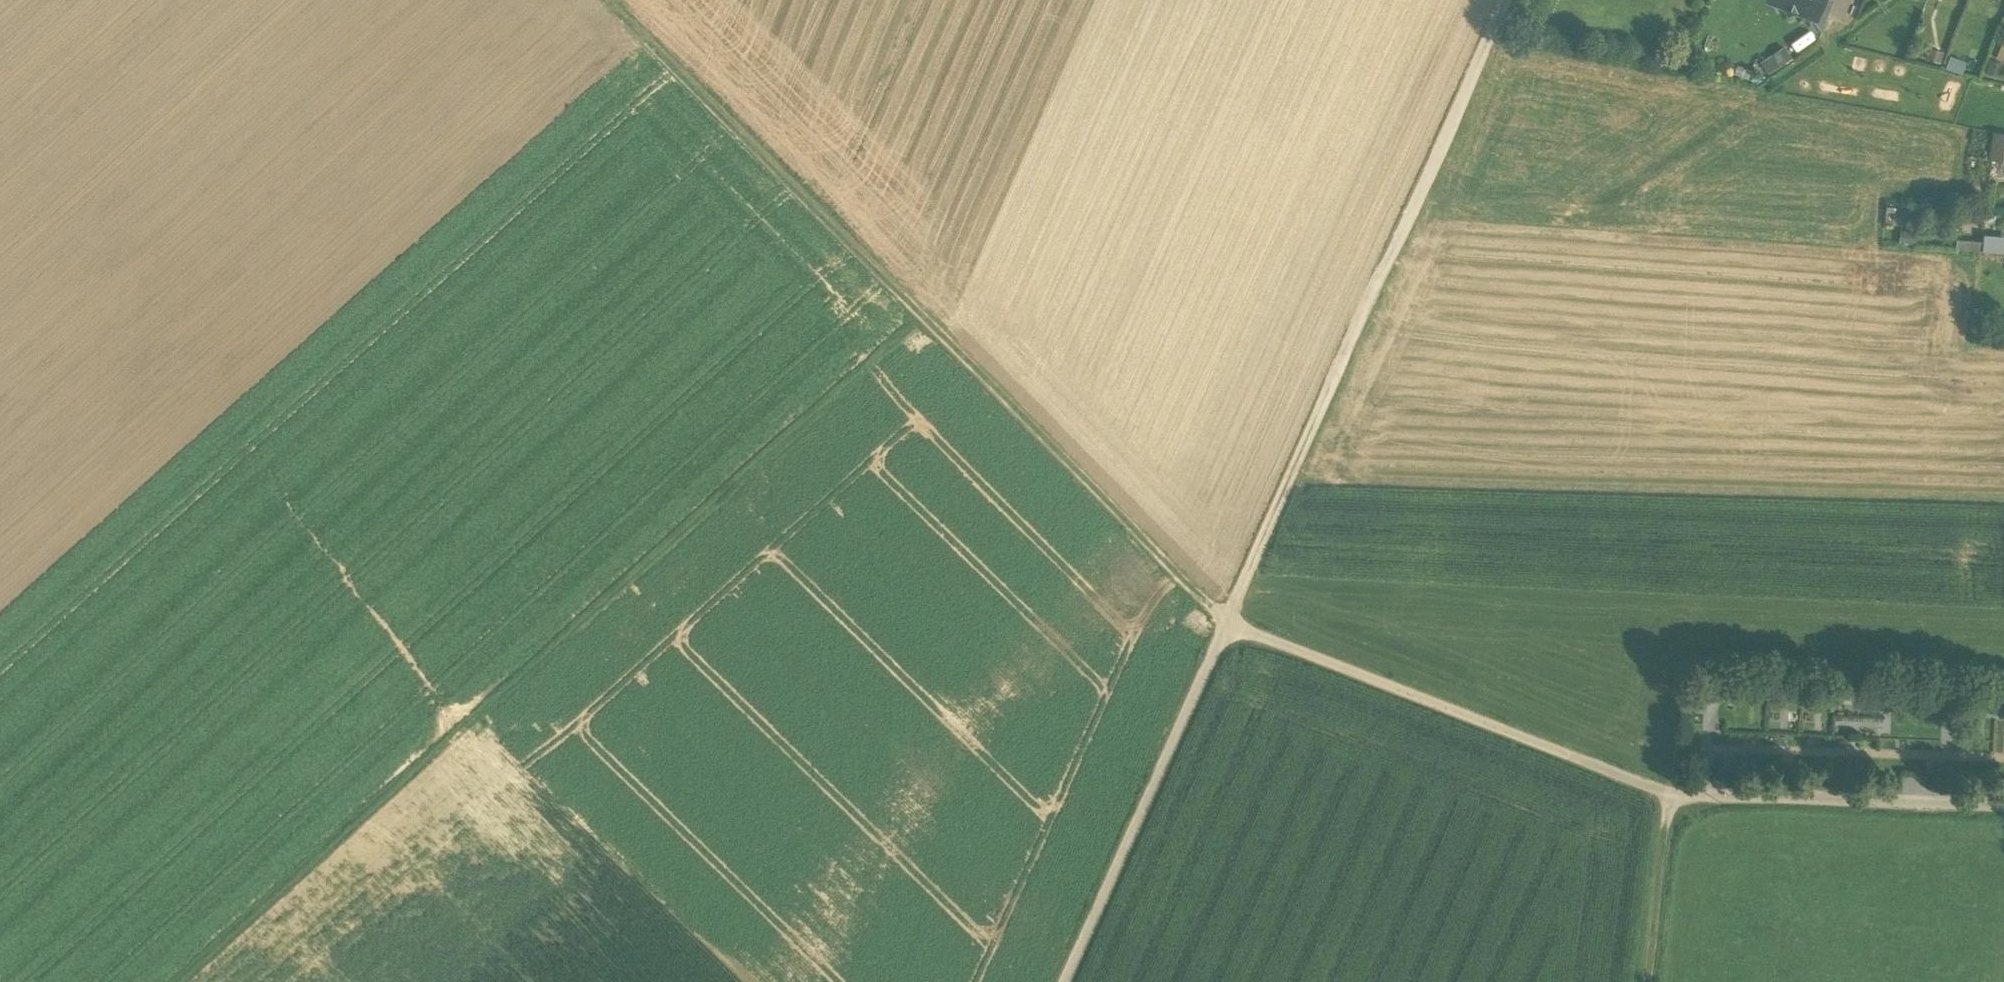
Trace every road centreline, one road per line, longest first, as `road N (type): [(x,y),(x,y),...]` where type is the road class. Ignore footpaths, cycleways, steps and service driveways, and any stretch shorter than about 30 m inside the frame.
road 1 (track): [(921,316),(176,981)]
road 2 (track): [(608,0),(1224,623)]
road 3 (track): [(1224,623),(1671,795),(2003,809)]
road 4 (track): [(1224,623),(1509,0)]
road 5 (track): [(1061,981),(1224,623)]
road 6 (track): [(1646,981),(1671,795)]

